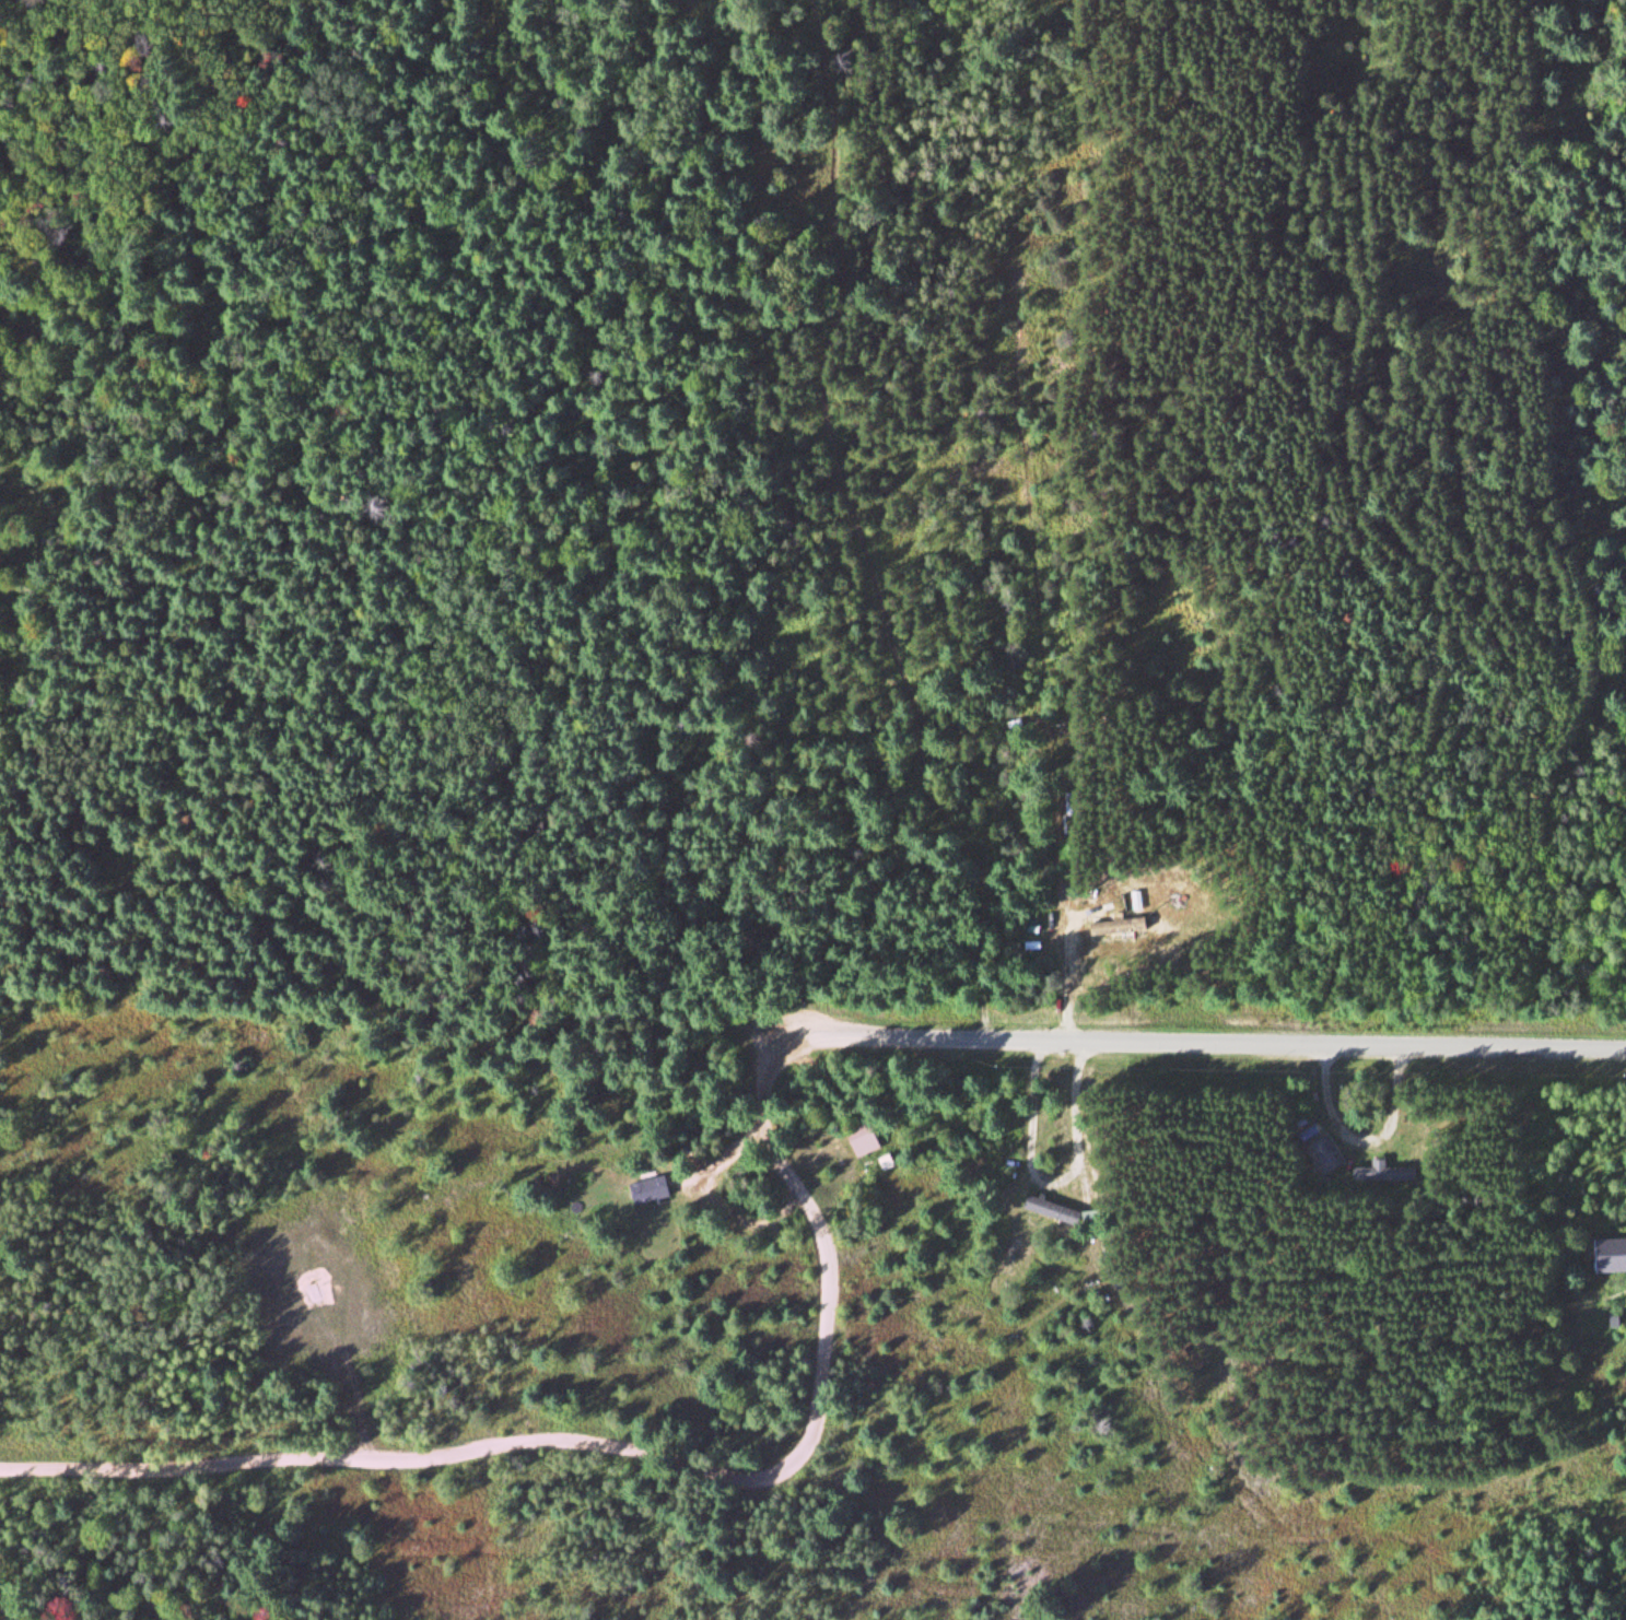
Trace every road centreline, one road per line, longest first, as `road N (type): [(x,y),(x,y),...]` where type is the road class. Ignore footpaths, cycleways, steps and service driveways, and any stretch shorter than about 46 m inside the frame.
road 1 (track): [(789,1040),(770,1063),(763,1090),(771,1131),(810,1200),(831,1260),(819,1423),(791,1469),(738,1478),(540,1437),(430,1457),(0,1467)]
road 2 (residential): [(1625,1050),(789,1040)]

